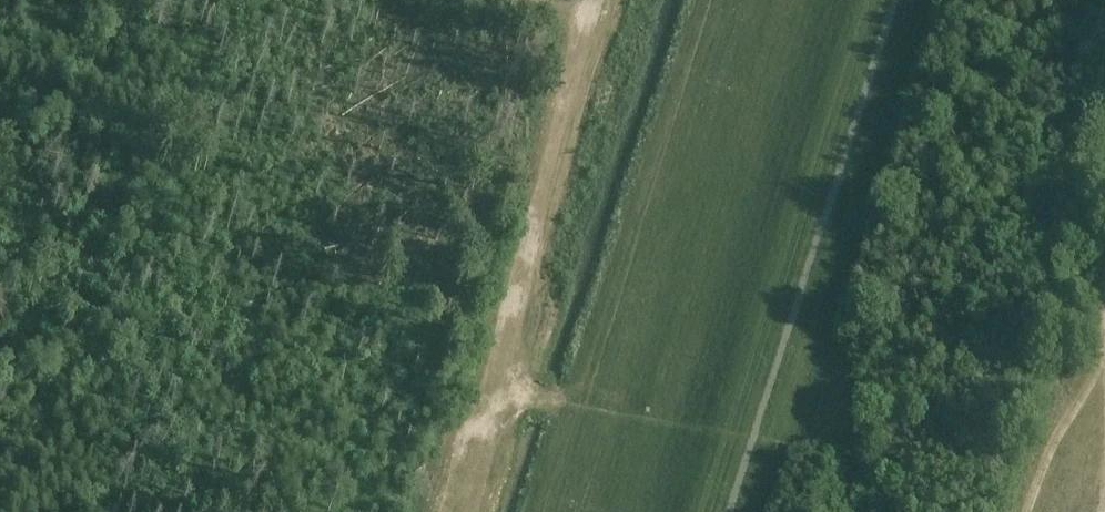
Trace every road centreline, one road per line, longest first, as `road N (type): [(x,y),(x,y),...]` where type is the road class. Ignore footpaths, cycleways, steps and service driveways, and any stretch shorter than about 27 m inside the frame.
road 1 (track): [(599,0),(469,421)]
road 2 (track): [(469,421),(500,417),(524,396),(753,435)]

